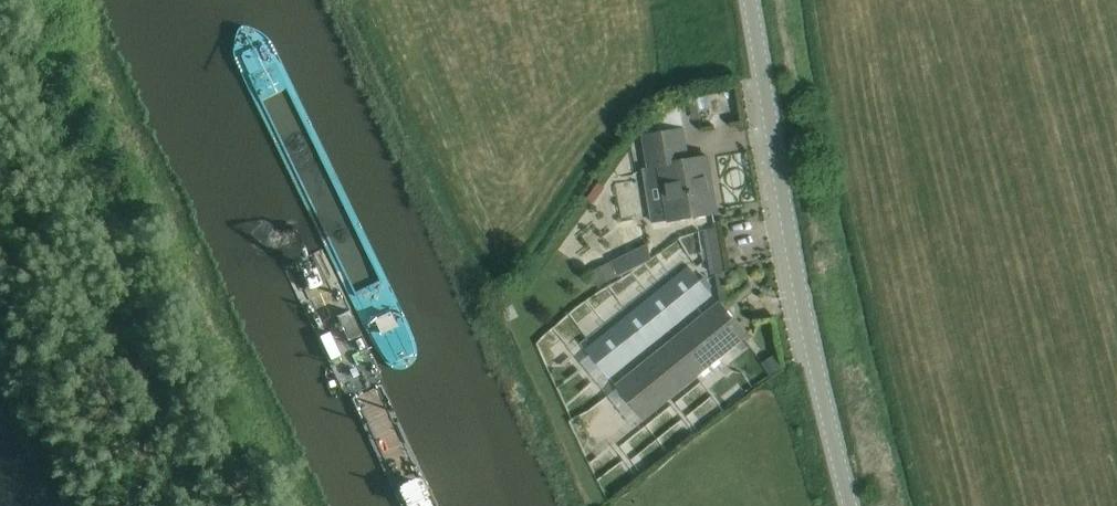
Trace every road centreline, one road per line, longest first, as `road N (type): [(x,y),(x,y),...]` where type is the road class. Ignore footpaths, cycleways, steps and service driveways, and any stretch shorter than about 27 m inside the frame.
road 1 (unclassified): [(849,505),(748,0)]

